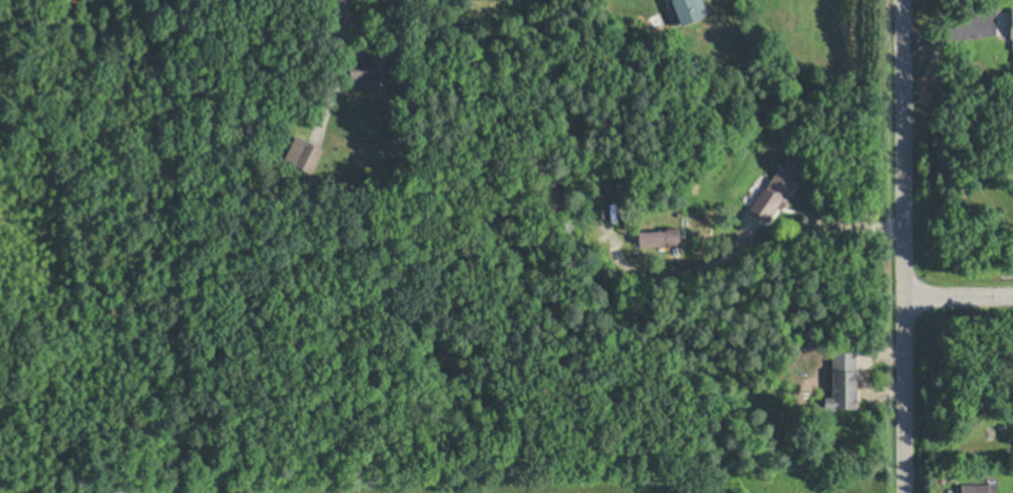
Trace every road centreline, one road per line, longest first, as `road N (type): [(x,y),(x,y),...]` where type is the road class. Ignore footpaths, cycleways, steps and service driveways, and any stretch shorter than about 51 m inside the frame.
road 1 (residential): [(905,492),(903,0)]

